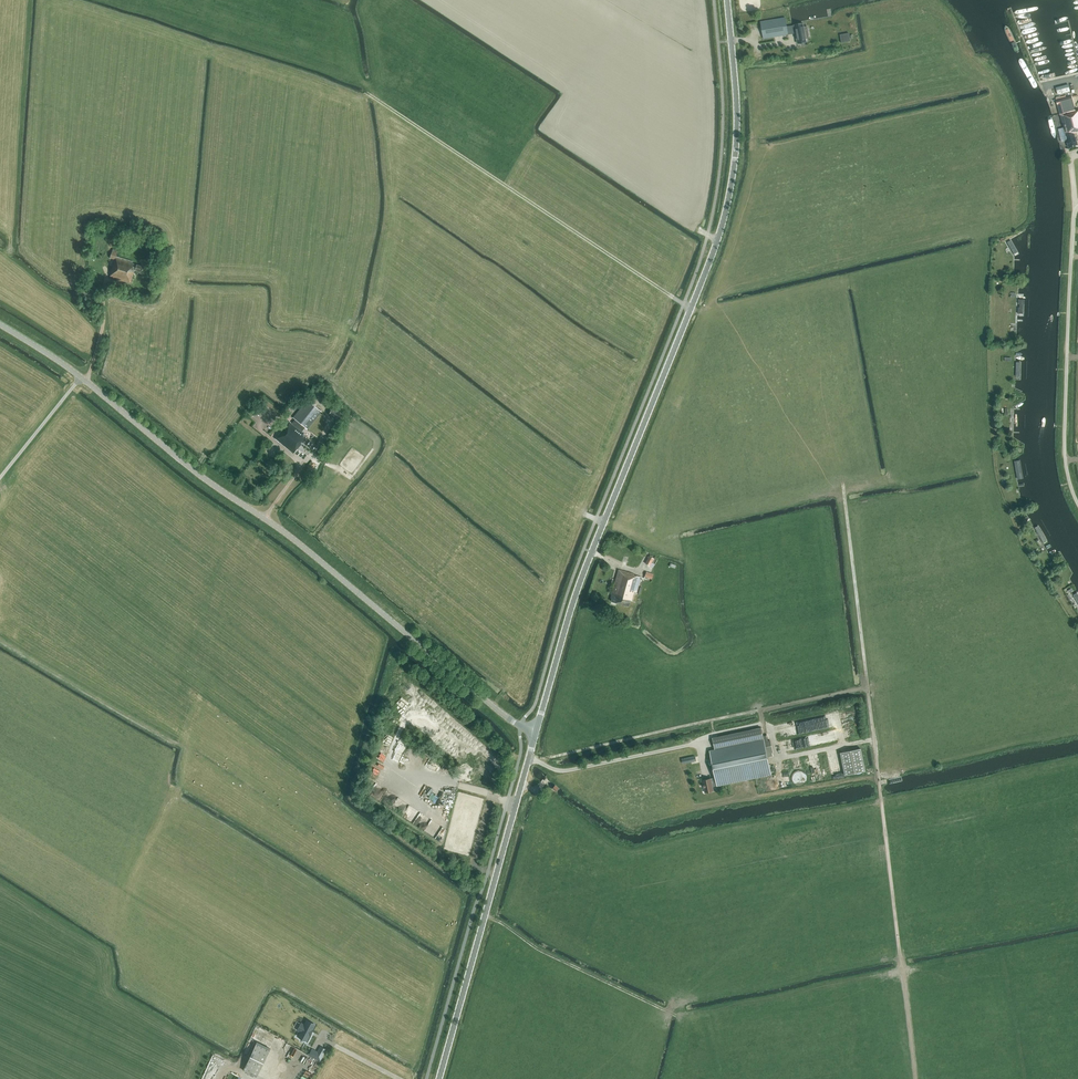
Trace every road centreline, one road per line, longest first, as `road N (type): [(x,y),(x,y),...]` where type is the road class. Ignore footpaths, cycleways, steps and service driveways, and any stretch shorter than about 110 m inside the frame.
road 1 (secondary): [(536,731),(580,583),(722,224),(737,128),(727,0)]
road 2 (tertiary): [(536,731),(507,717),(296,541),(81,377),(0,324)]
road 3 (track): [(843,484),(901,967)]
road 4 (track): [(367,93),(691,309),(710,309)]
road 5 (secondary): [(439,1078),(536,731)]
road 6 (track): [(540,762),(868,687)]
road 7 (unclassified): [(1077,504),(1065,433),(1077,207)]
road 8 (track): [(676,1015),(485,916)]
road 9 (track): [(698,743),(763,724),(778,759),(874,739)]

